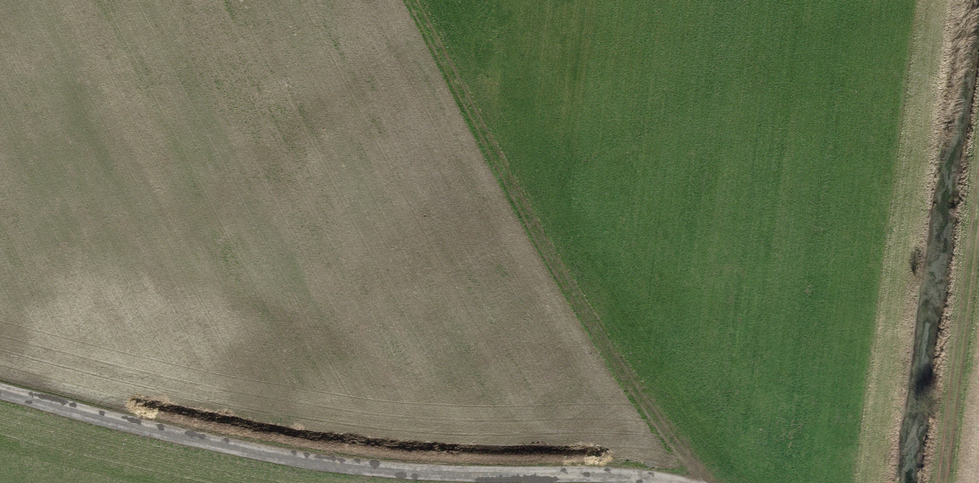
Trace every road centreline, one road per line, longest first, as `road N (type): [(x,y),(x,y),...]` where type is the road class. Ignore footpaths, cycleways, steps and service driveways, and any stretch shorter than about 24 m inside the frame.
road 1 (track): [(638,482),(338,465),(0,388)]
road 2 (track): [(709,482),(637,394),(424,0)]

